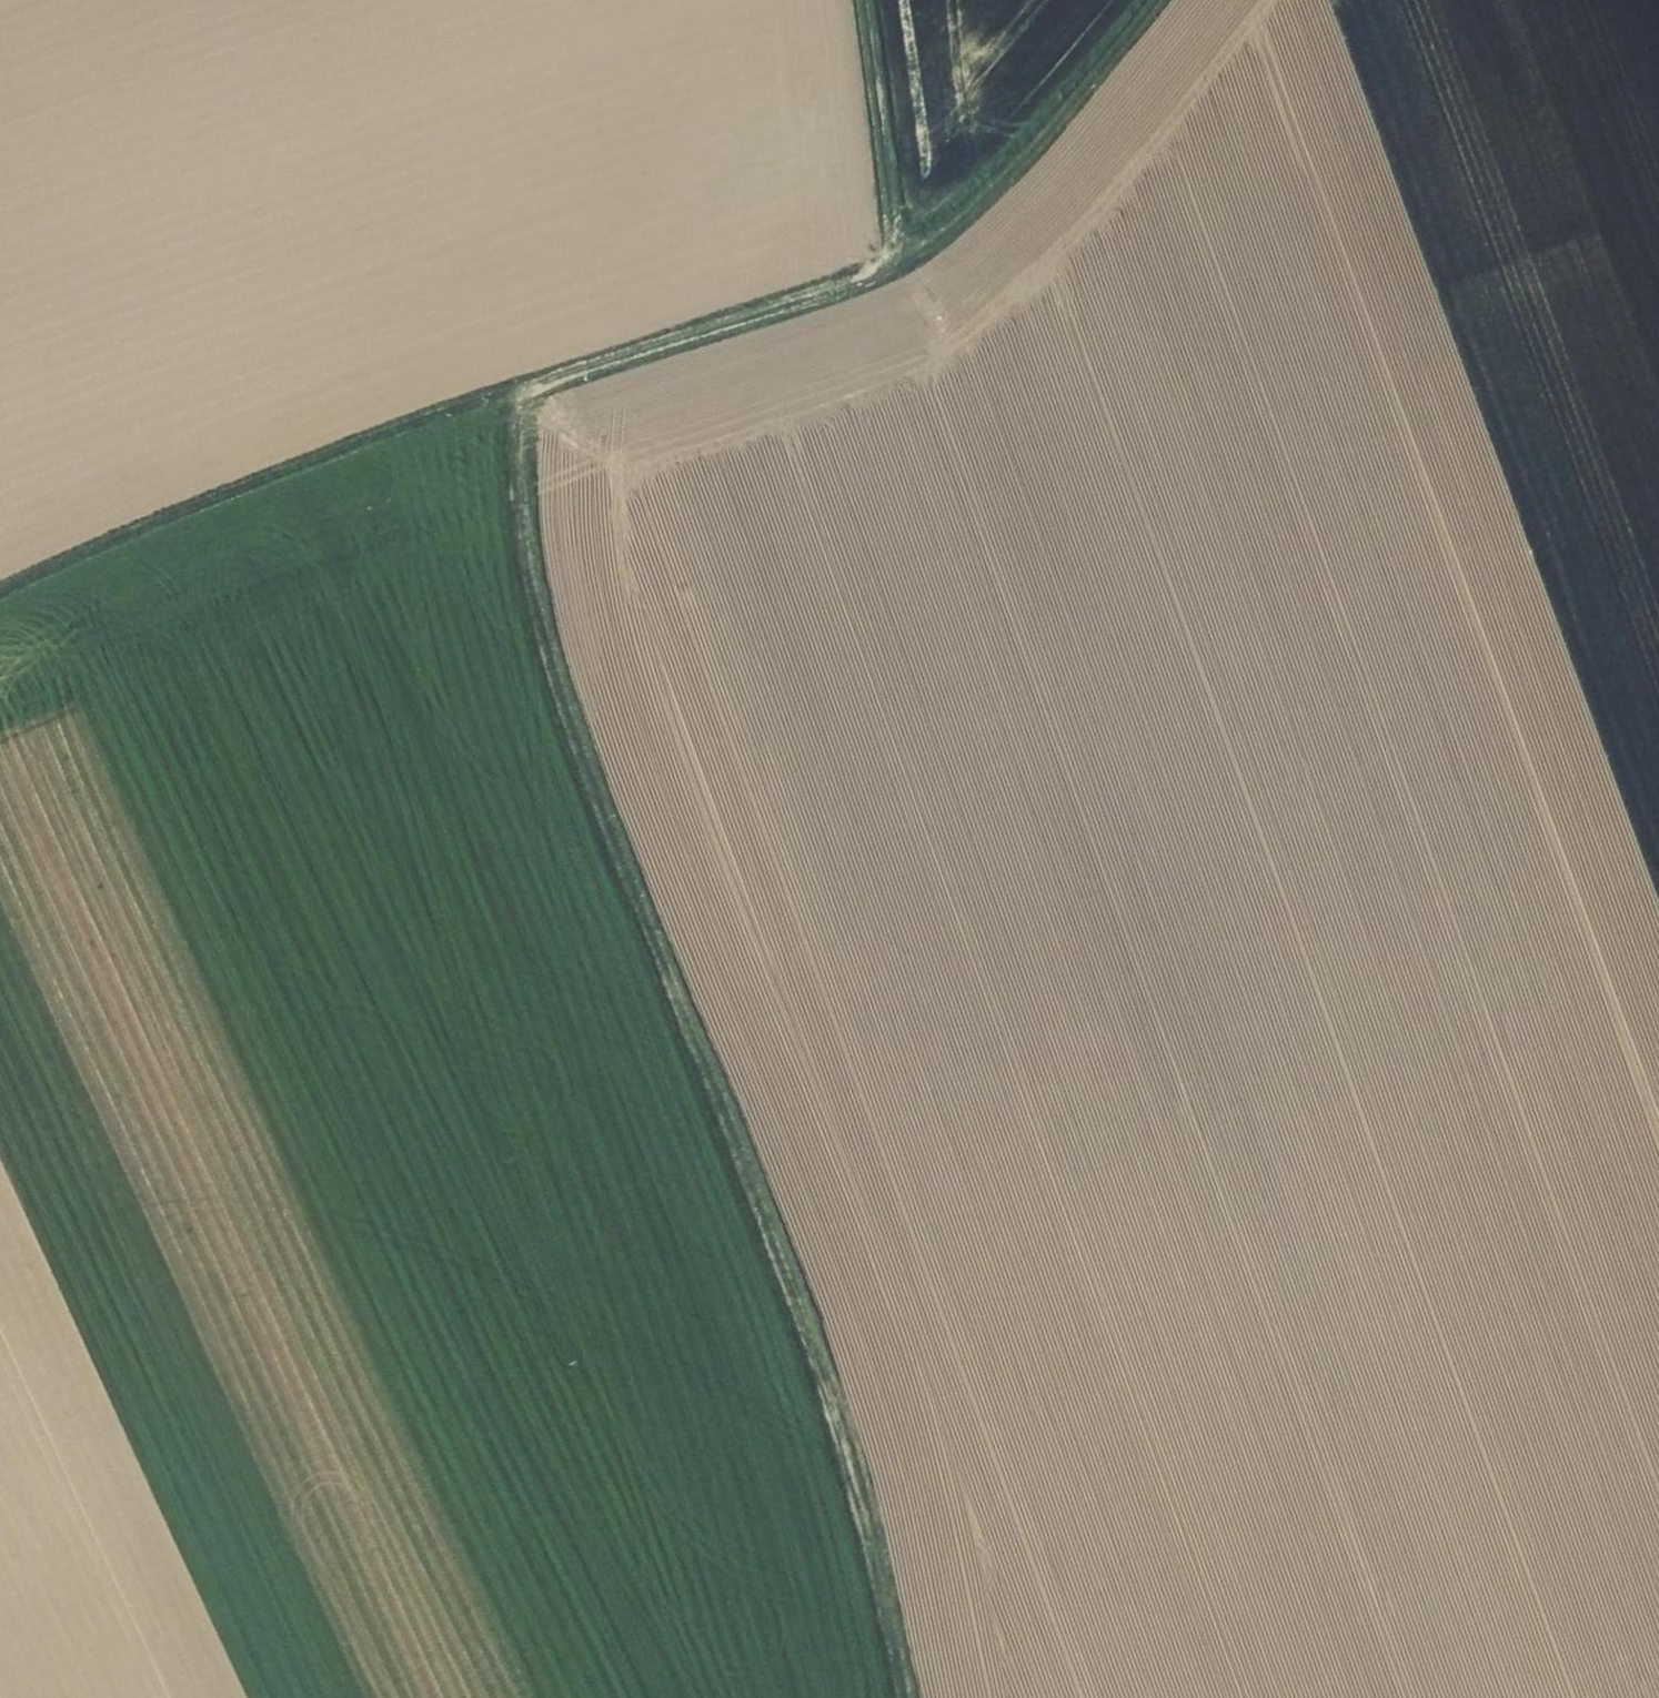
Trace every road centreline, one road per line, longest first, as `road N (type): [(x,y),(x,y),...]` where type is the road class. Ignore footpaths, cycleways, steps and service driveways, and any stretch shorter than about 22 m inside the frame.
road 1 (track): [(899,261),(503,397),(518,538),(544,642),(852,1451),(908,1697)]
road 2 (track): [(1152,0),(959,222),(899,261),(861,0)]

